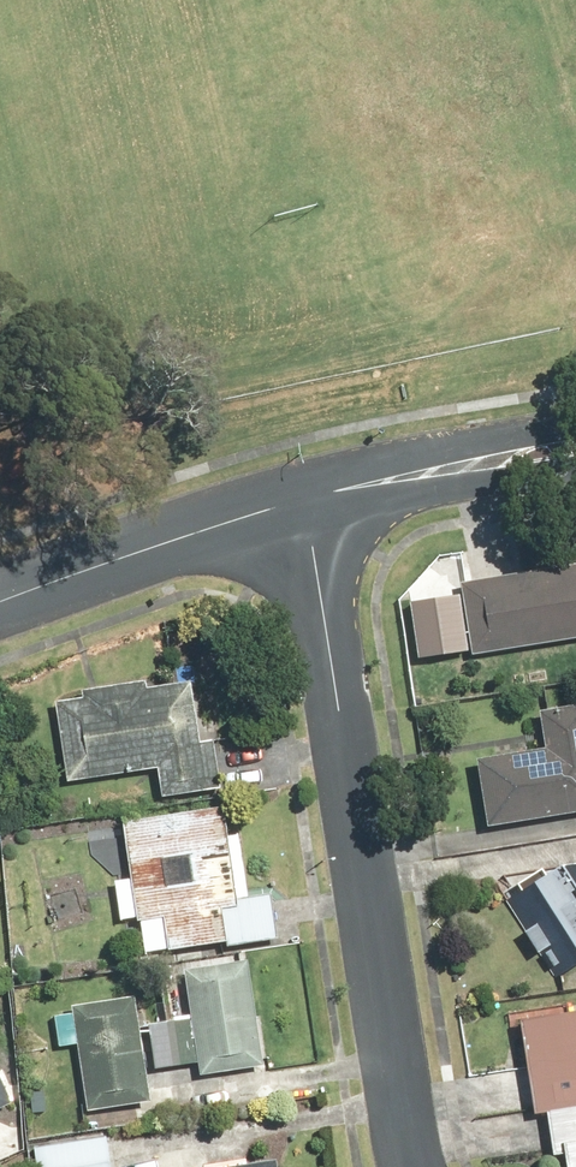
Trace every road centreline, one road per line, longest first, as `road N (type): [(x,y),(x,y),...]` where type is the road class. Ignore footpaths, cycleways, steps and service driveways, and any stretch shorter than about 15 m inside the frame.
road 1 (residential): [(297,500),(401,1112),(417,1166)]
road 2 (tertiary): [(0,605),(297,500)]
road 3 (tertiary): [(297,500),(575,450)]

